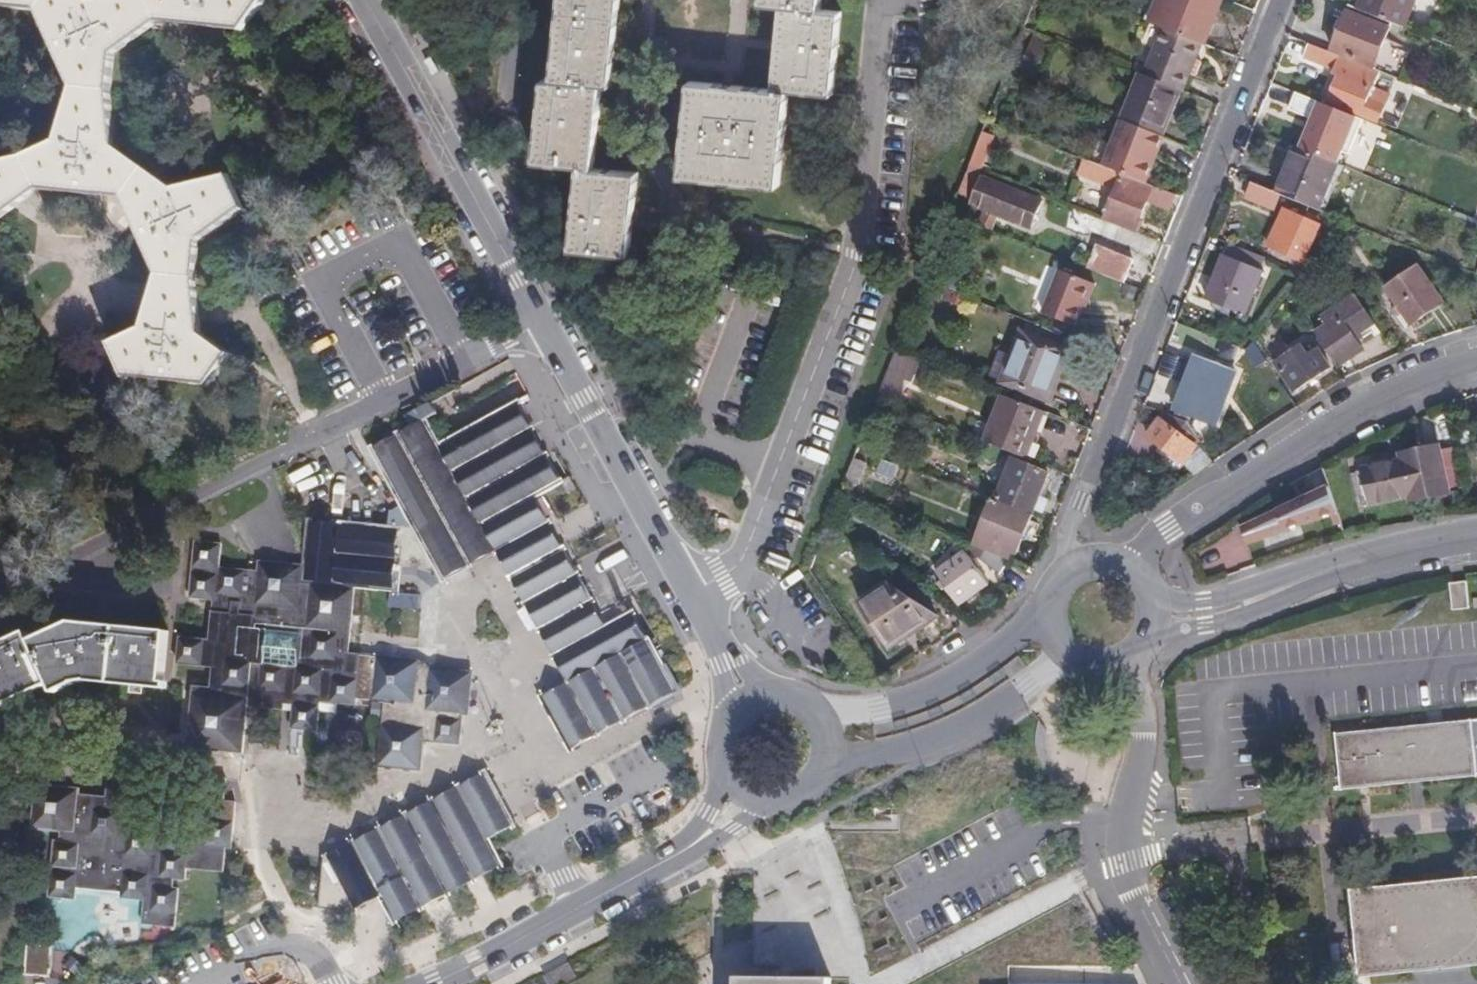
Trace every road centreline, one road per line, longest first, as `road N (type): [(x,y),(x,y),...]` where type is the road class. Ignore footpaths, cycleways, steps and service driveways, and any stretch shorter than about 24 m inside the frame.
road 1 (residential): [(0,602),(550,334)]
road 2 (residential): [(1275,0),(1067,528),(1072,568)]
road 3 (tertiary): [(747,697),(550,334)]
road 4 (residential): [(1476,357),(1346,409),(1169,524),(1128,569)]
road 5 (tertiary): [(550,334),(364,0)]
road 6 (tertiary): [(737,791),(724,819),(690,848),(431,983)]
road 7 (residential): [(1179,983),(1128,867),(1125,830),(1143,739),(1121,662)]
road 8 (tertiary): [(1153,620),(1334,566),(1476,536)]
road 9 (tertiary): [(820,756),(893,748),(965,721),(1066,654)]
road 10 (tertiary): [(1047,611),(915,695),(809,713)]

